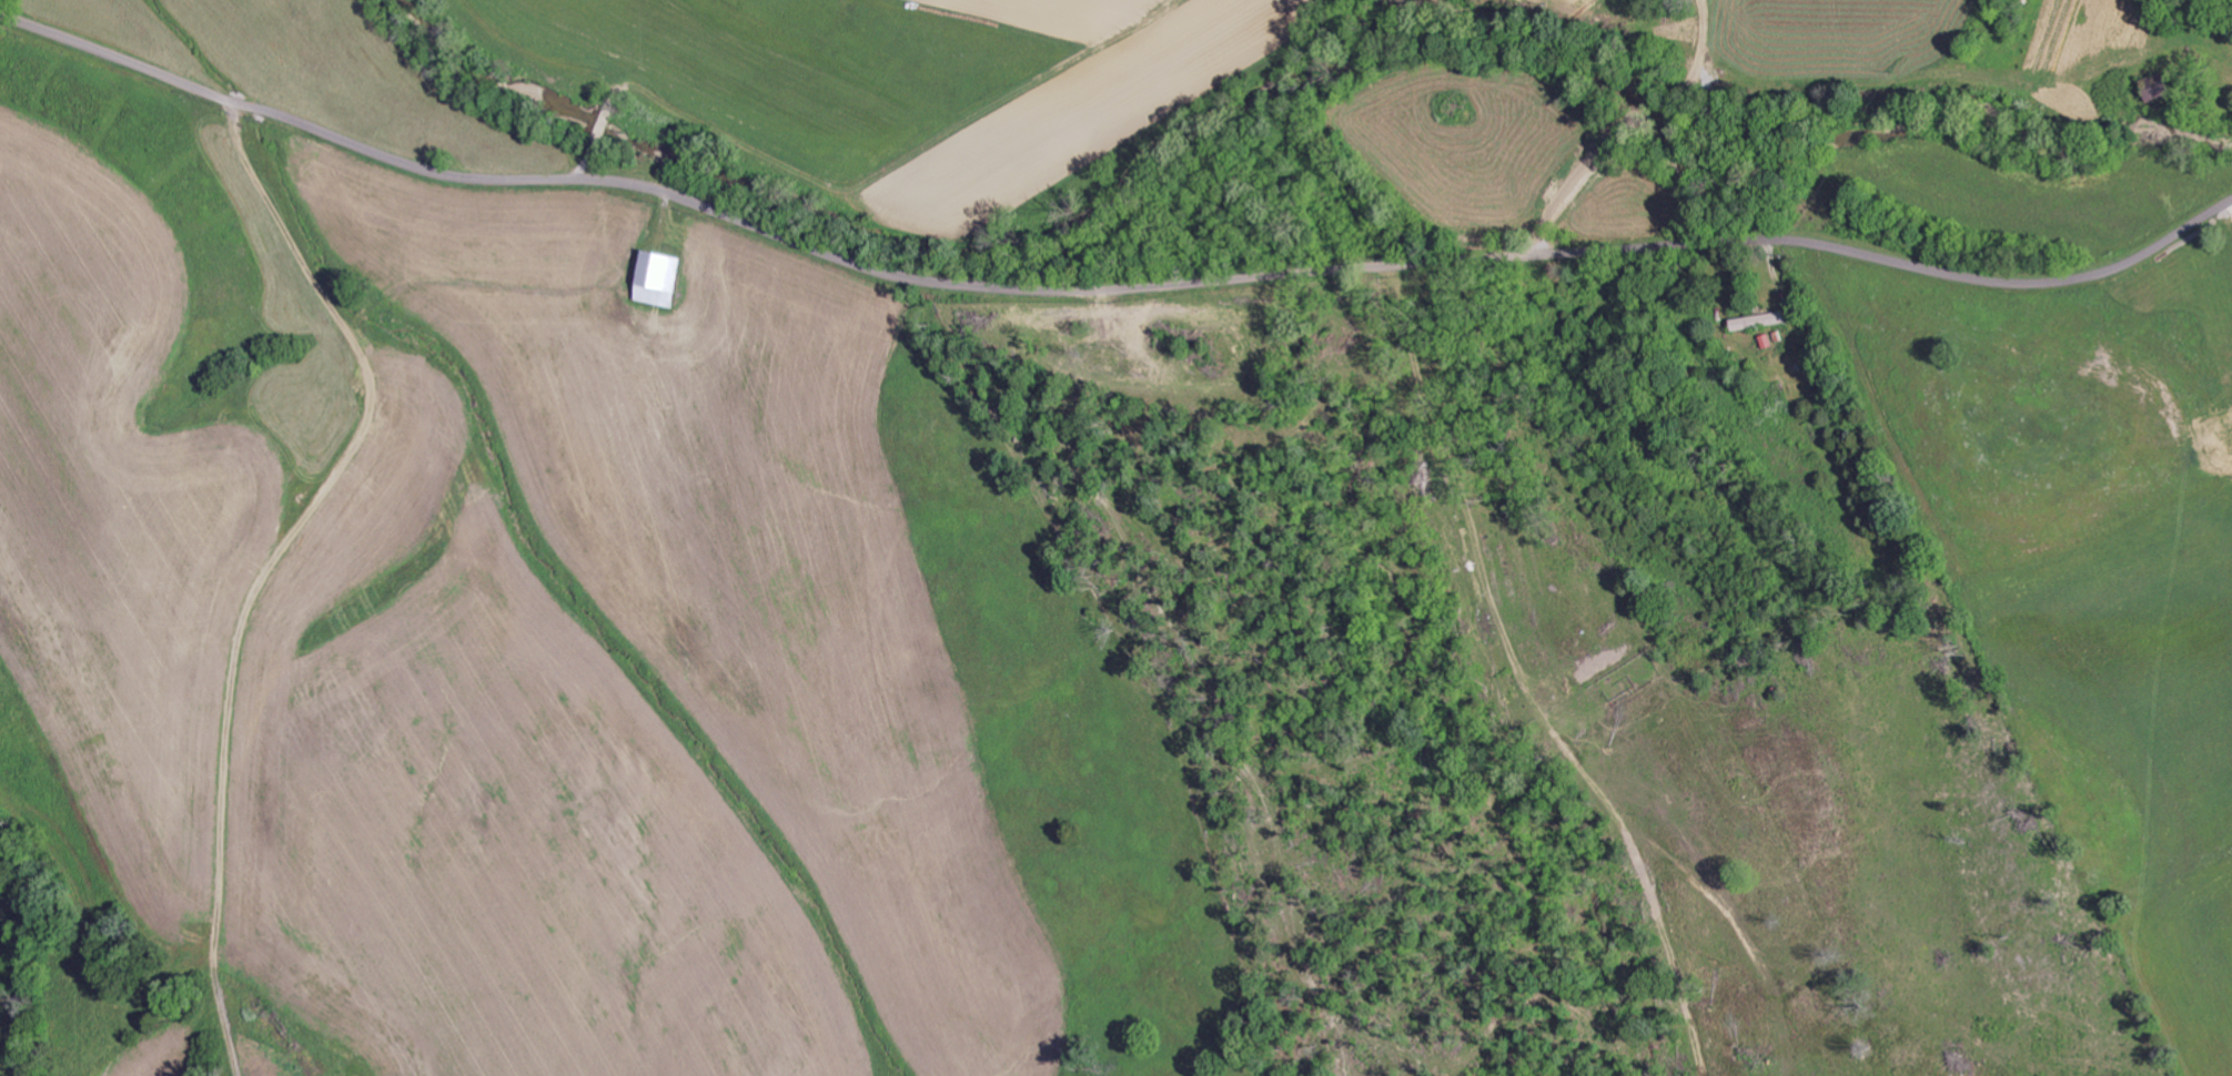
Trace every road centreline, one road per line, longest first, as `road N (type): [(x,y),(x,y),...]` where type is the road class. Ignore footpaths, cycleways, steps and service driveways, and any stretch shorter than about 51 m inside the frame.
road 1 (residential): [(2231,202),(2151,254),(2058,283),(1993,281),(1805,243),(1743,240),(1023,291),(879,272),(636,185),(484,179),(408,165),(0,17)]

